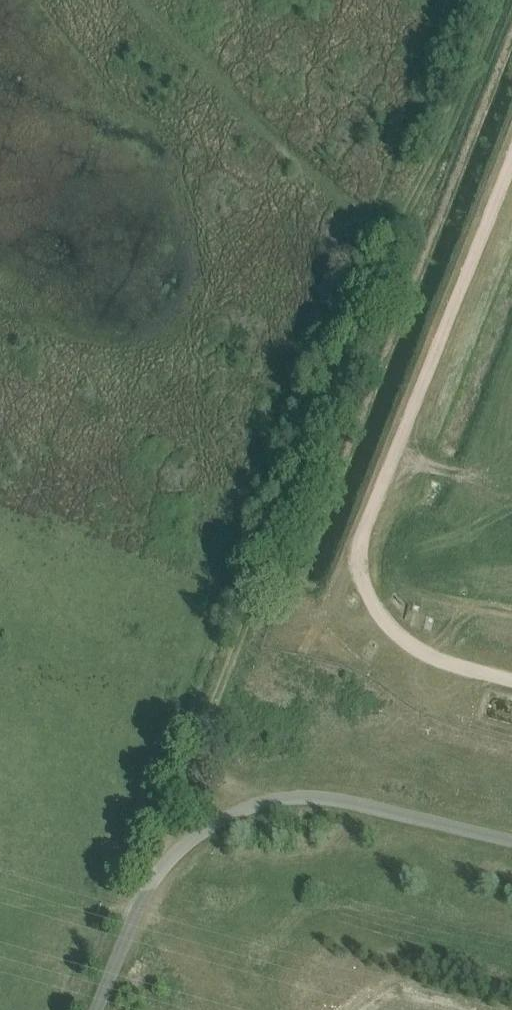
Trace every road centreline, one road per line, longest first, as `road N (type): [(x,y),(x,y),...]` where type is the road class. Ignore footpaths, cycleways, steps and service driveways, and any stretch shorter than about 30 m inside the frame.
road 1 (track): [(137,907),(406,216)]
road 2 (track): [(511,175),(363,551),(364,596),(417,653),(511,681)]
road 3 (unclassified): [(95,1009),(137,907),(168,858),(245,808),(295,795),(346,801),(511,841)]
road 4 (track): [(406,216),(487,0)]

